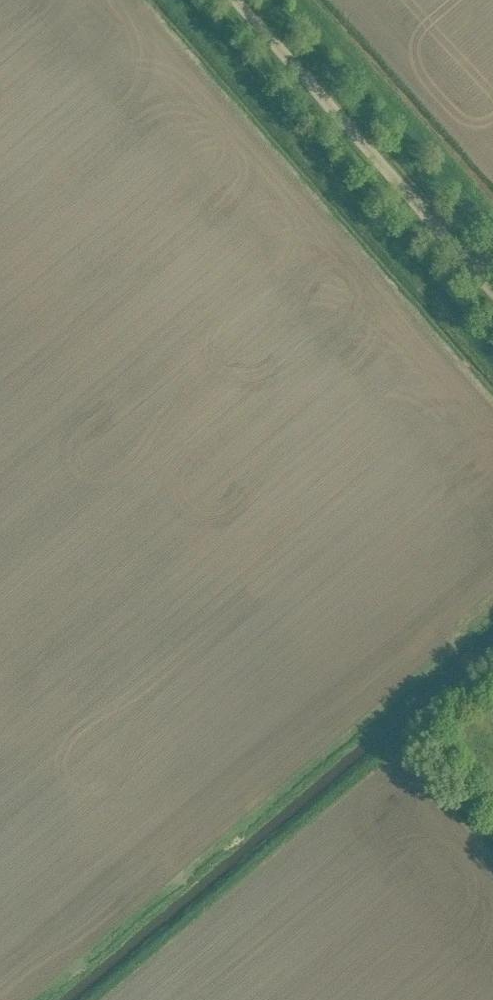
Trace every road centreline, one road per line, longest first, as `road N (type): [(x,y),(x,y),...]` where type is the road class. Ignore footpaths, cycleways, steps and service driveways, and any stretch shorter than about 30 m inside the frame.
road 1 (unclassified): [(492,291),(236,0)]

